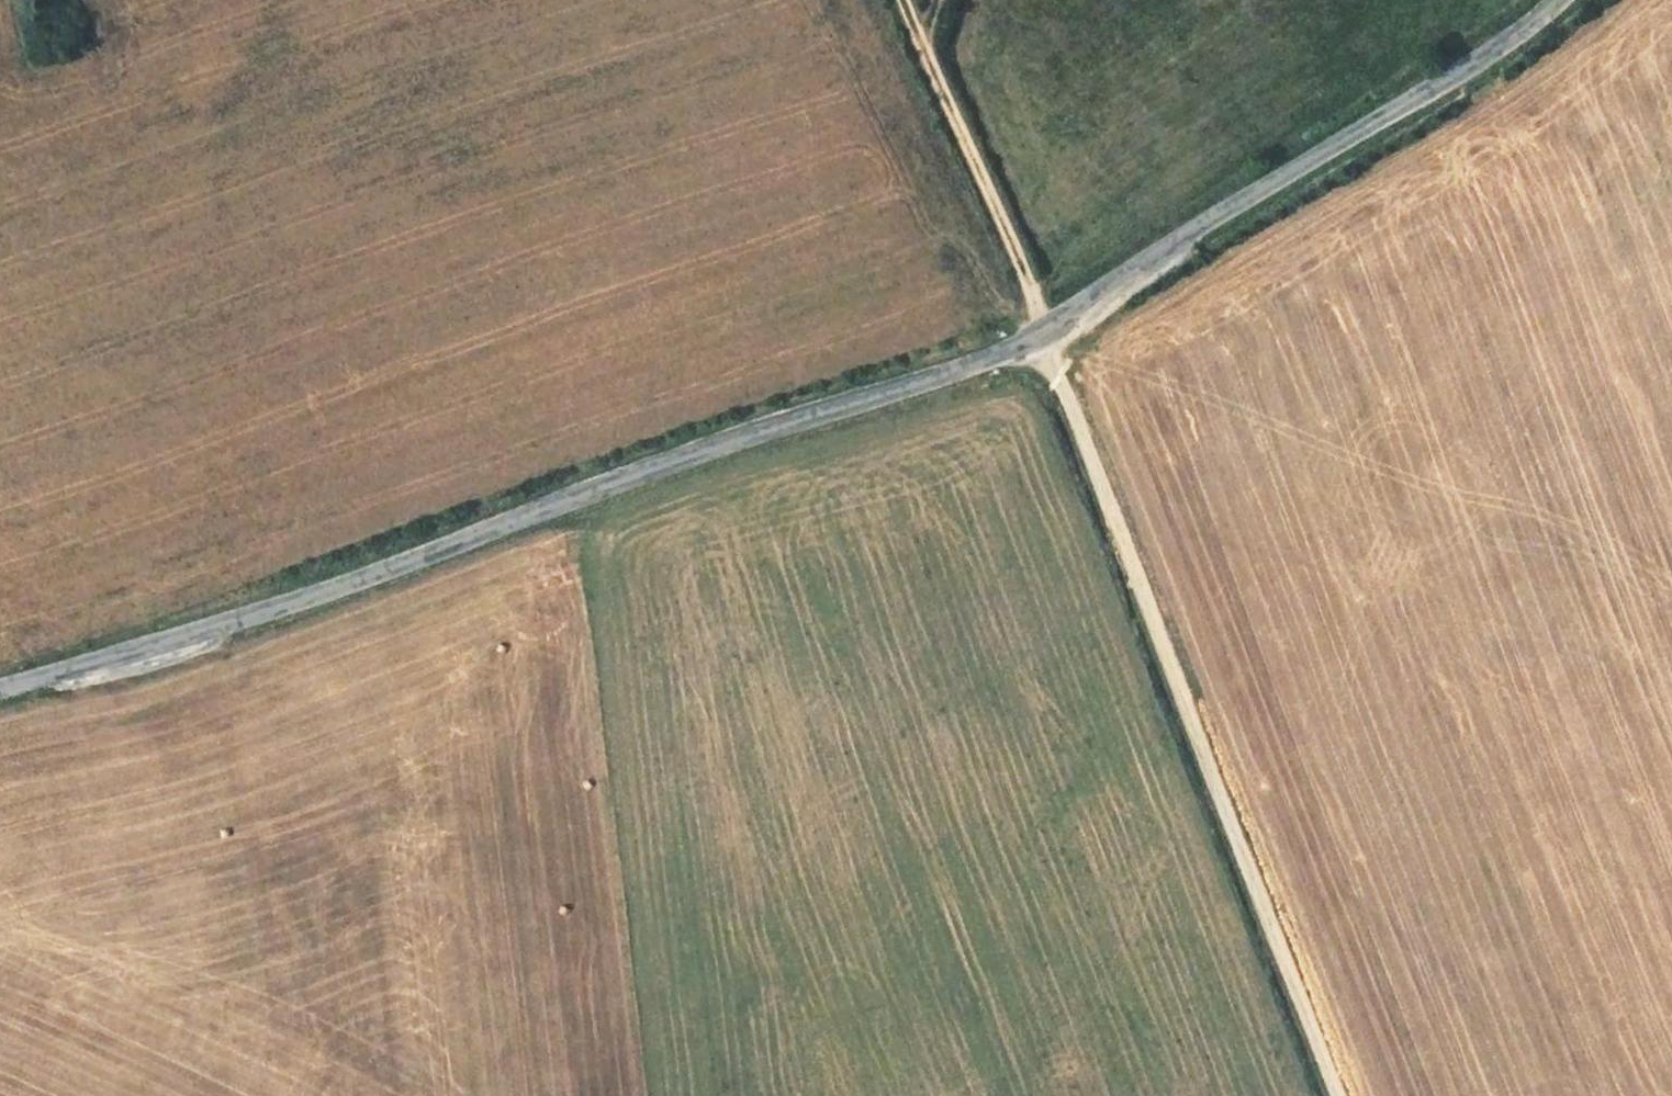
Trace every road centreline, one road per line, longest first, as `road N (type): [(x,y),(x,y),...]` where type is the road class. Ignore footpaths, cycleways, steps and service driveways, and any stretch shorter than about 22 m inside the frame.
road 1 (unclassified): [(1556,0),(1467,71),(1039,337),(976,367),(639,477),(317,600),(0,696)]
road 2 (track): [(902,0),(999,218),(1335,1095)]

